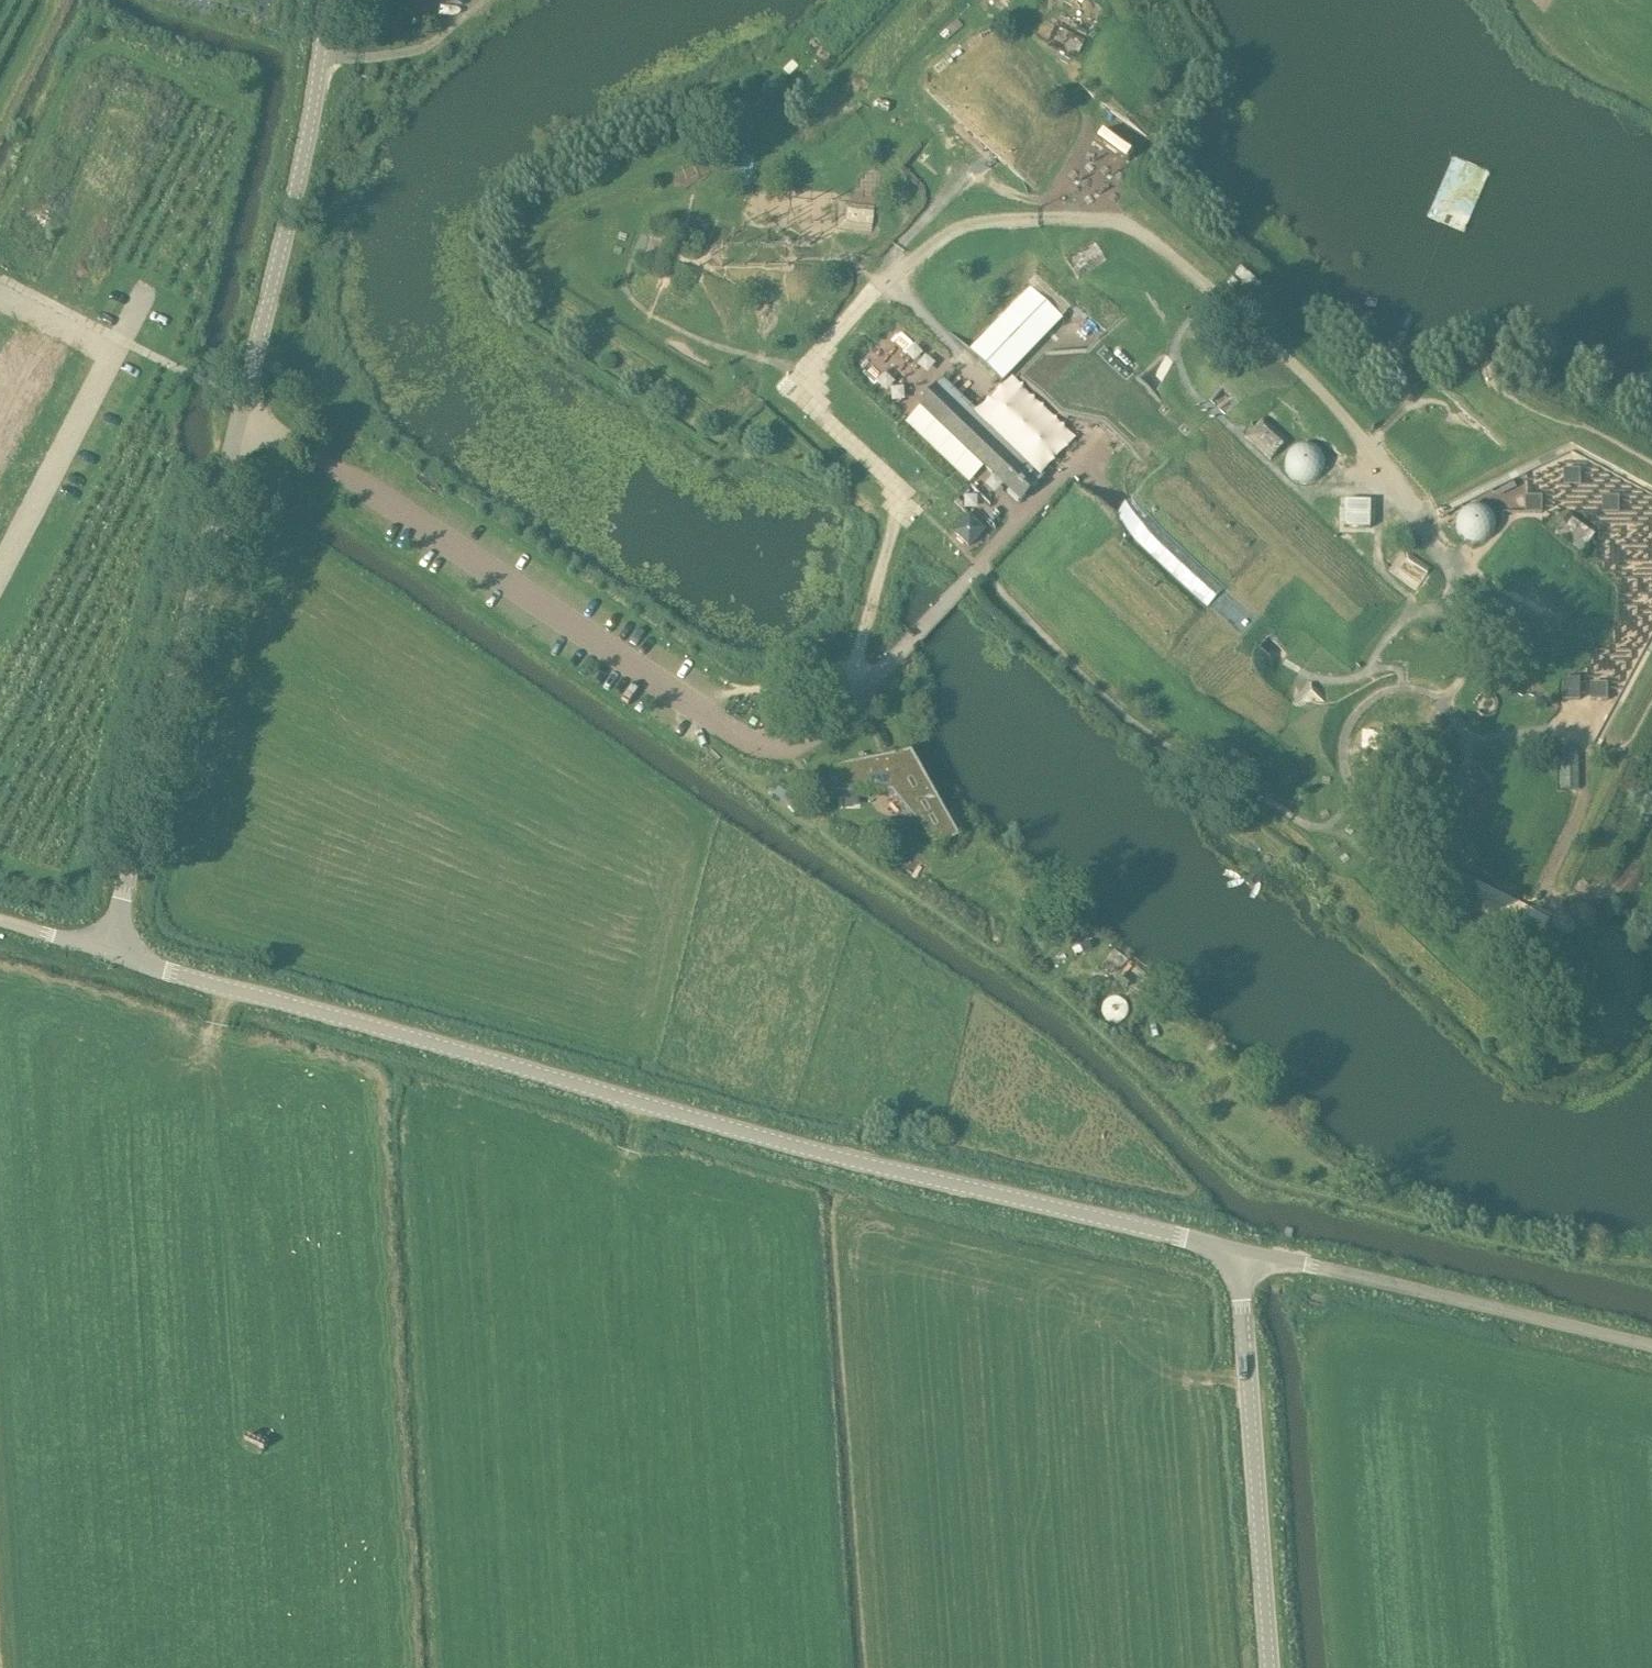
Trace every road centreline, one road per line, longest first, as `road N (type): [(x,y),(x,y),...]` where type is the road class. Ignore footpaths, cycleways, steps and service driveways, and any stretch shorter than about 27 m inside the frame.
road 1 (unclassified): [(1233,1254),(644,1104),(111,953)]
road 2 (unclassified): [(111,953),(305,146),(324,0)]
road 3 (track): [(1333,1202),(1252,1179),(1050,975),(981,926),(915,899),(722,764),(705,745),(711,717)]
road 4 (unclassified): [(1651,1344),(1233,1254)]
road 5 (unclassified): [(1264,1667),(1233,1254)]

